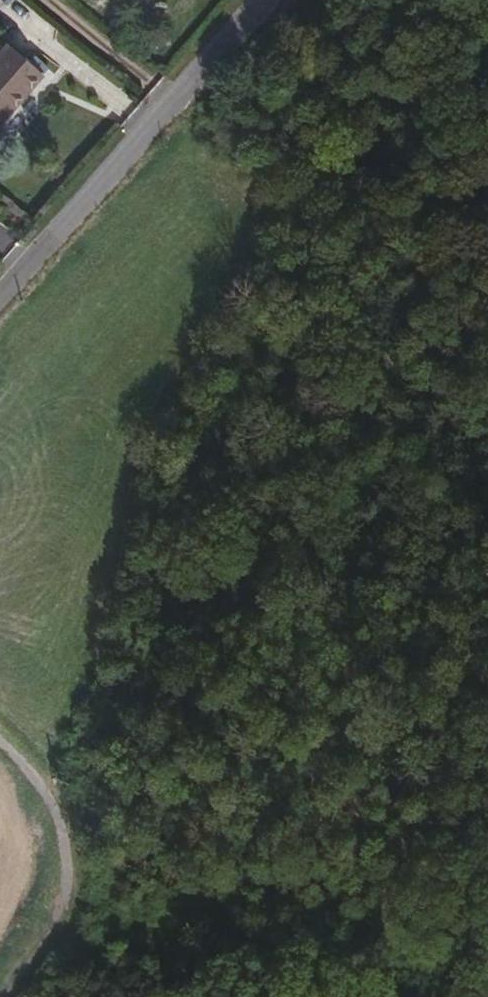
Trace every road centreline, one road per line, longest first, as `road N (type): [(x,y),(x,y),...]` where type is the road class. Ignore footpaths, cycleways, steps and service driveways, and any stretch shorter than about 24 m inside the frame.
road 1 (residential): [(254,0),(0,290)]

